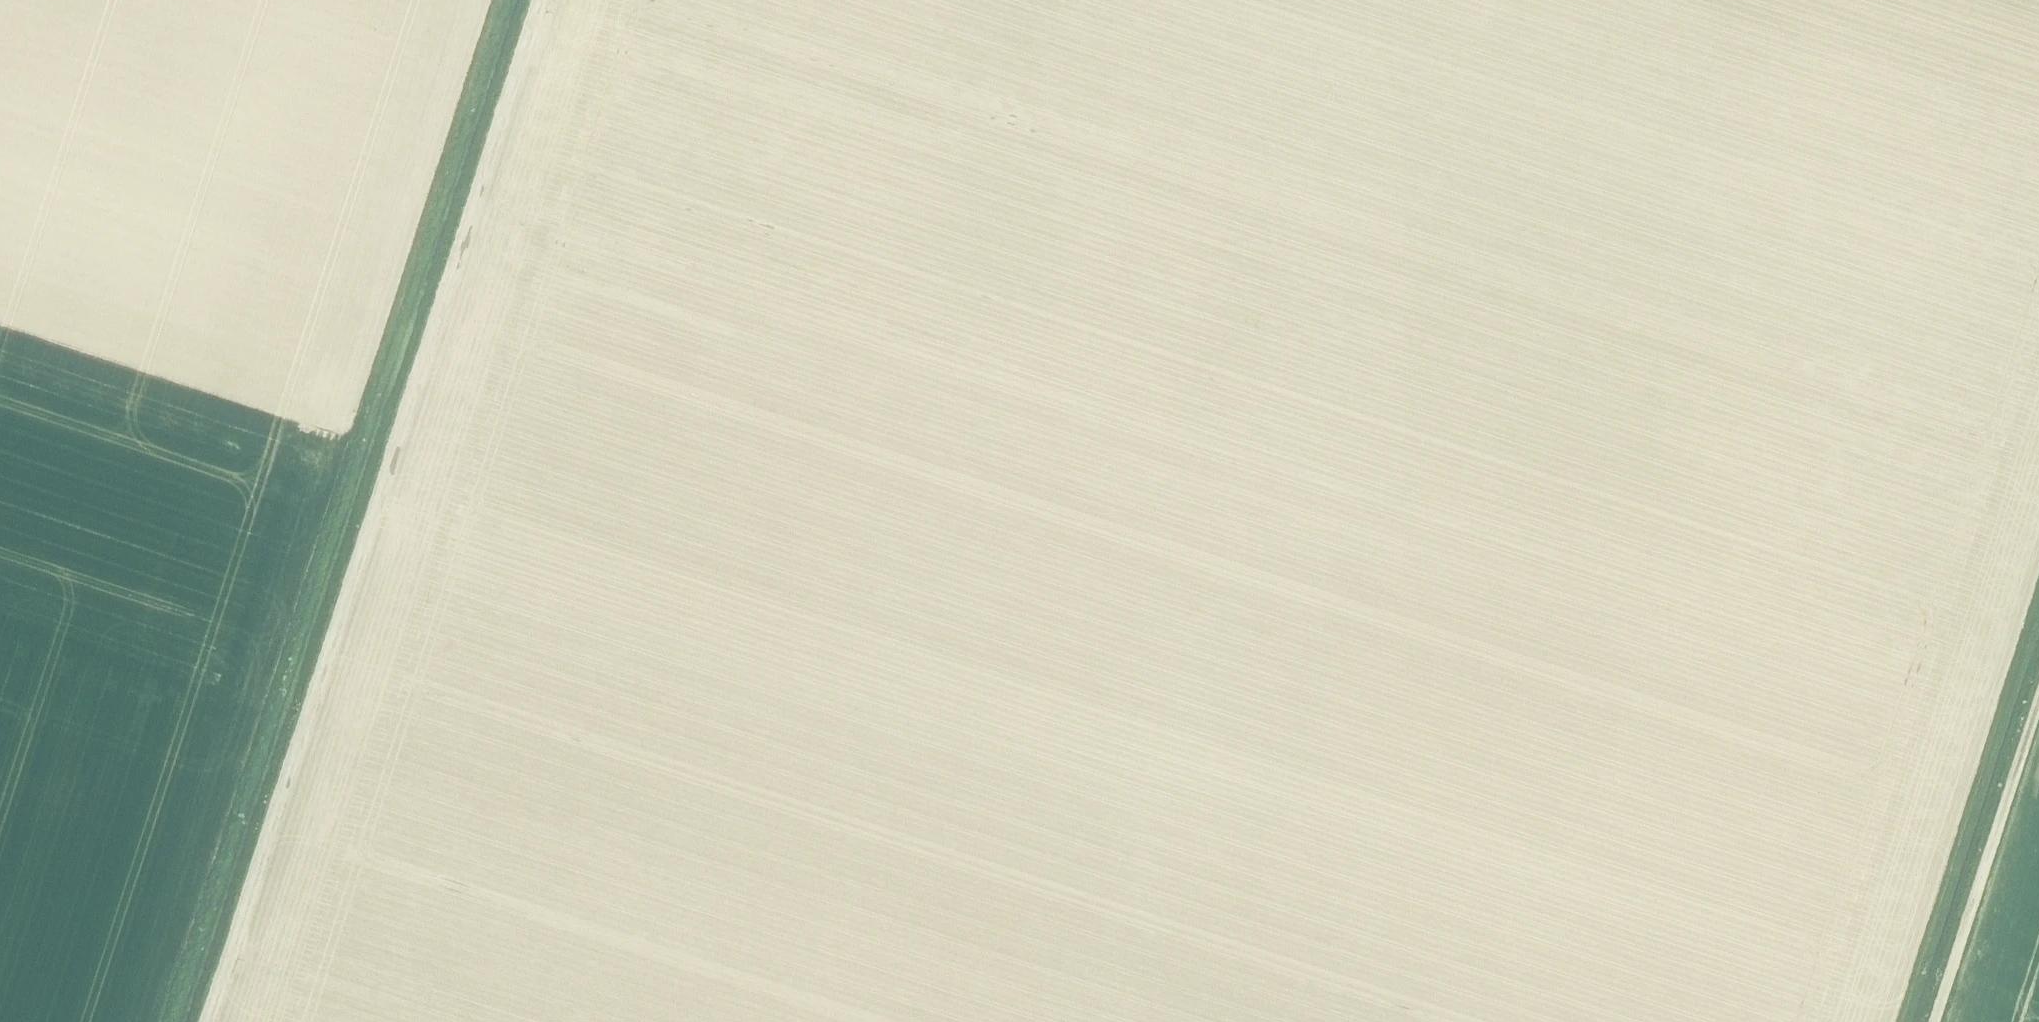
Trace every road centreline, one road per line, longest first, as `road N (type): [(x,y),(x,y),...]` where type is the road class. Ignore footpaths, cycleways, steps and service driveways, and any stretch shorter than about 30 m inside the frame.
road 1 (track): [(542,0),(208,1021)]
road 2 (track): [(2038,708),(1937,1021)]

